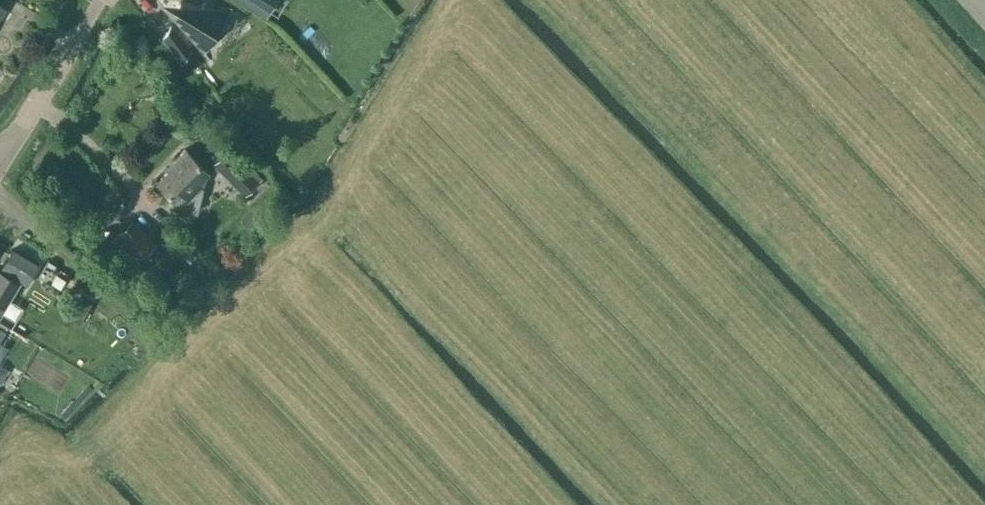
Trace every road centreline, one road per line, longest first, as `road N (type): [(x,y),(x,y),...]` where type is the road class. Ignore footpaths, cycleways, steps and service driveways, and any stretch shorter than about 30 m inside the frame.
road 1 (unclassified): [(0,160),(99,0)]

